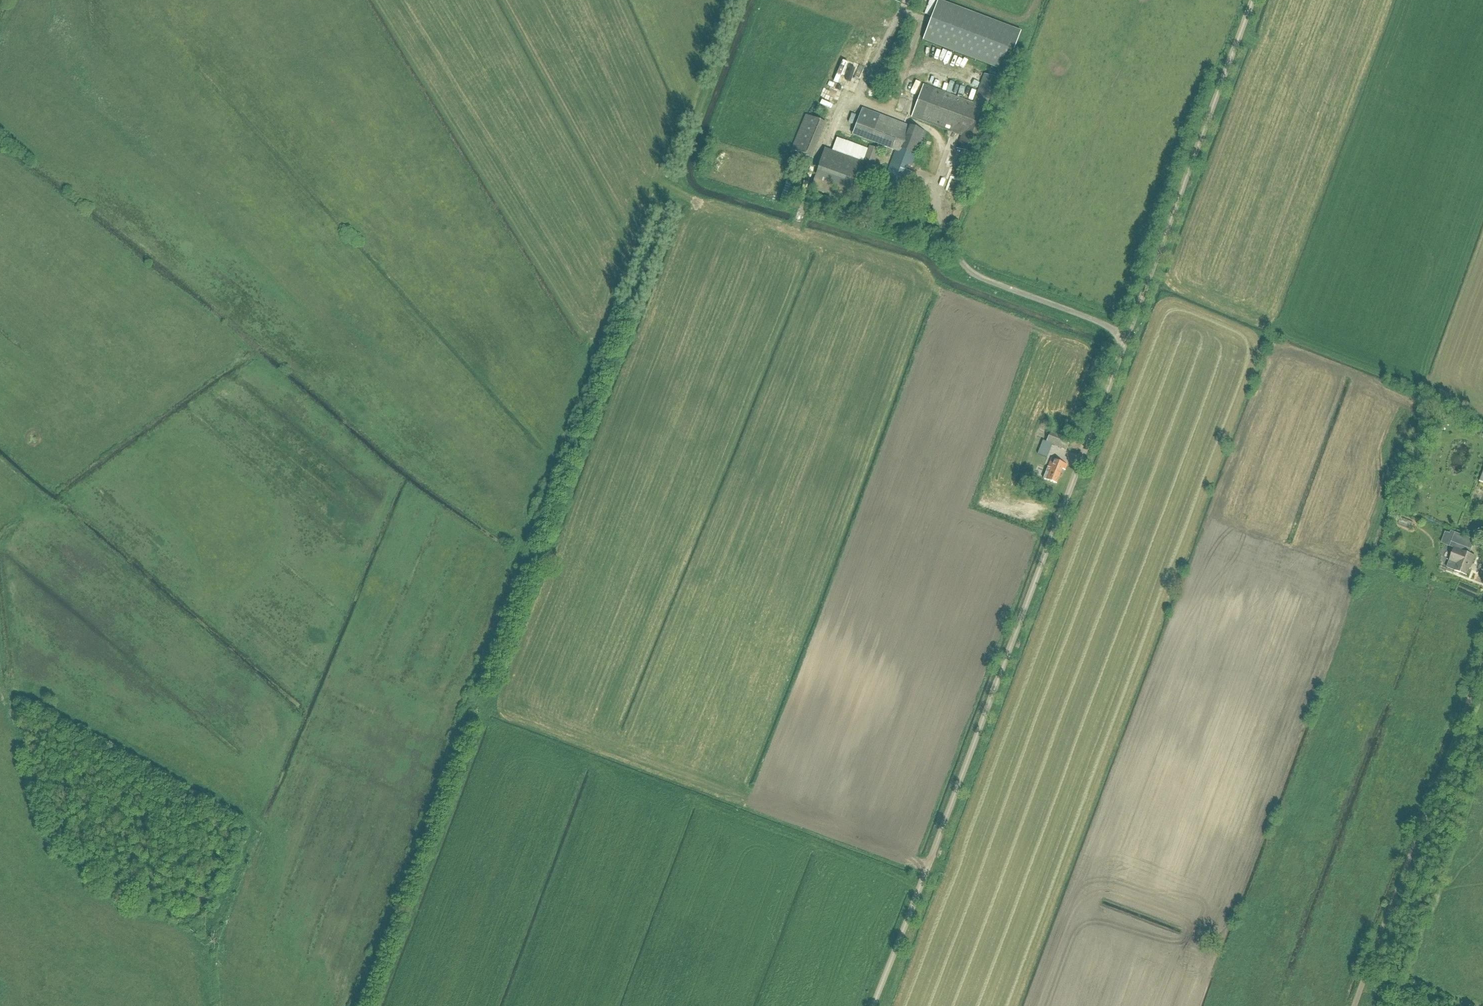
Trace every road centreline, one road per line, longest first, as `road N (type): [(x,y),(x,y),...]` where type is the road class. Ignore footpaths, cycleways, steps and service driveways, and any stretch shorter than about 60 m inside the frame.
road 1 (unclassified): [(874,1005),(1253,0)]

